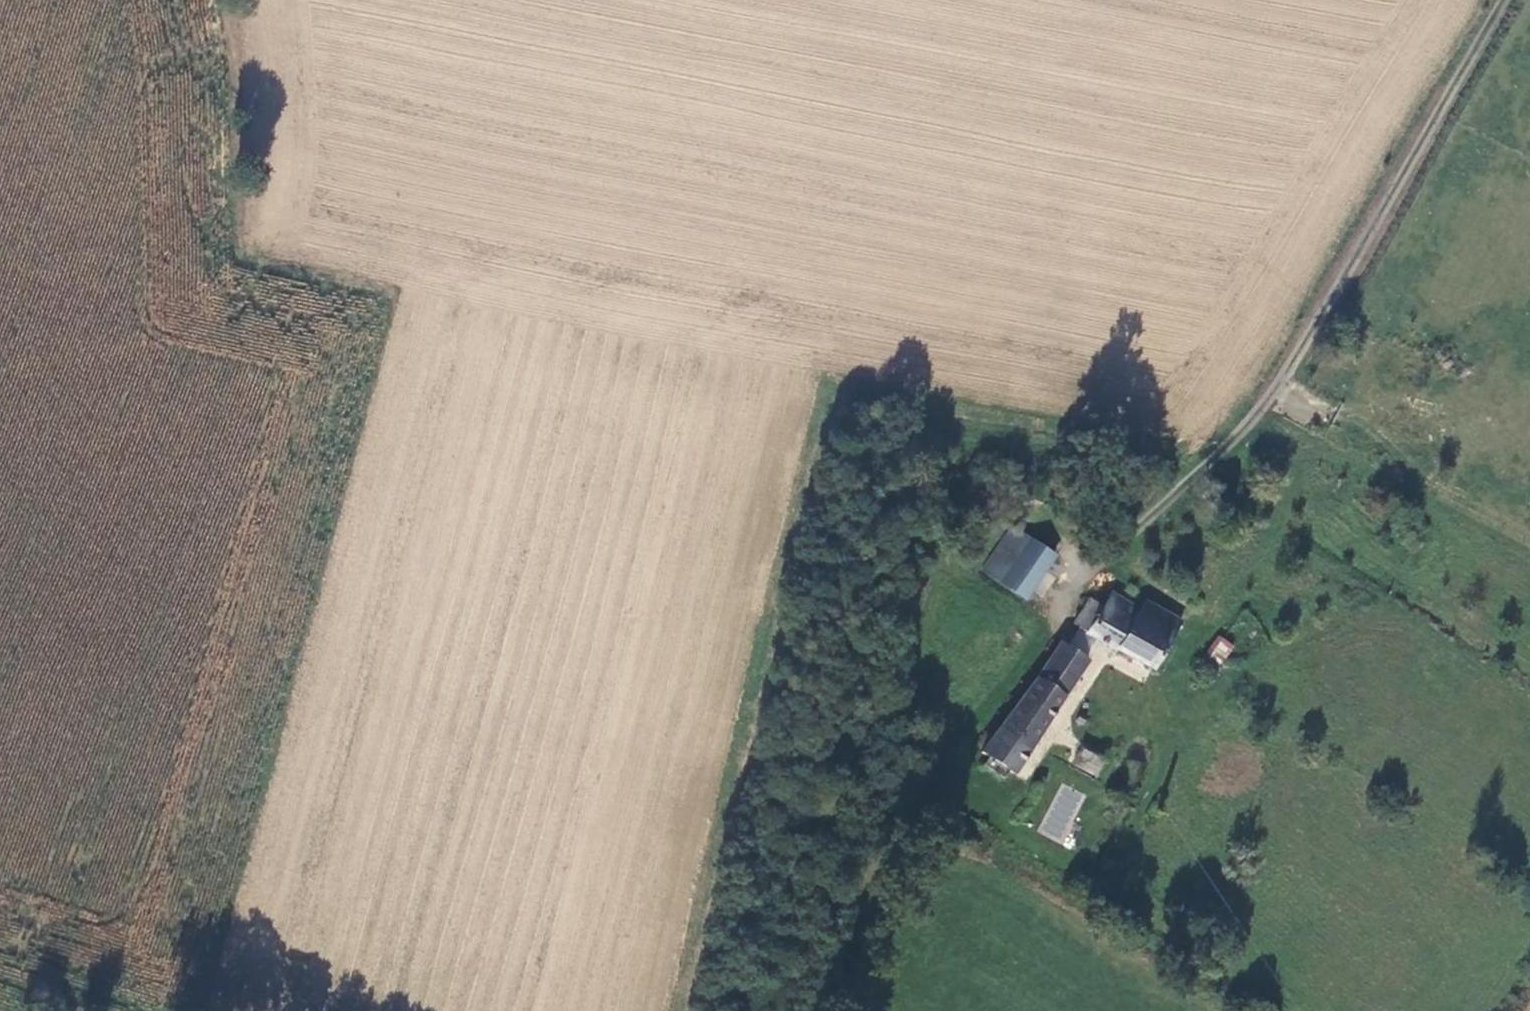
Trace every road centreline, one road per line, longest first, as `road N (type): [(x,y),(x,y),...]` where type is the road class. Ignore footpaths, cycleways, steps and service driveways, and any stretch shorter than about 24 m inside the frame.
road 1 (track): [(1512,0),(1264,414),(1122,556)]

